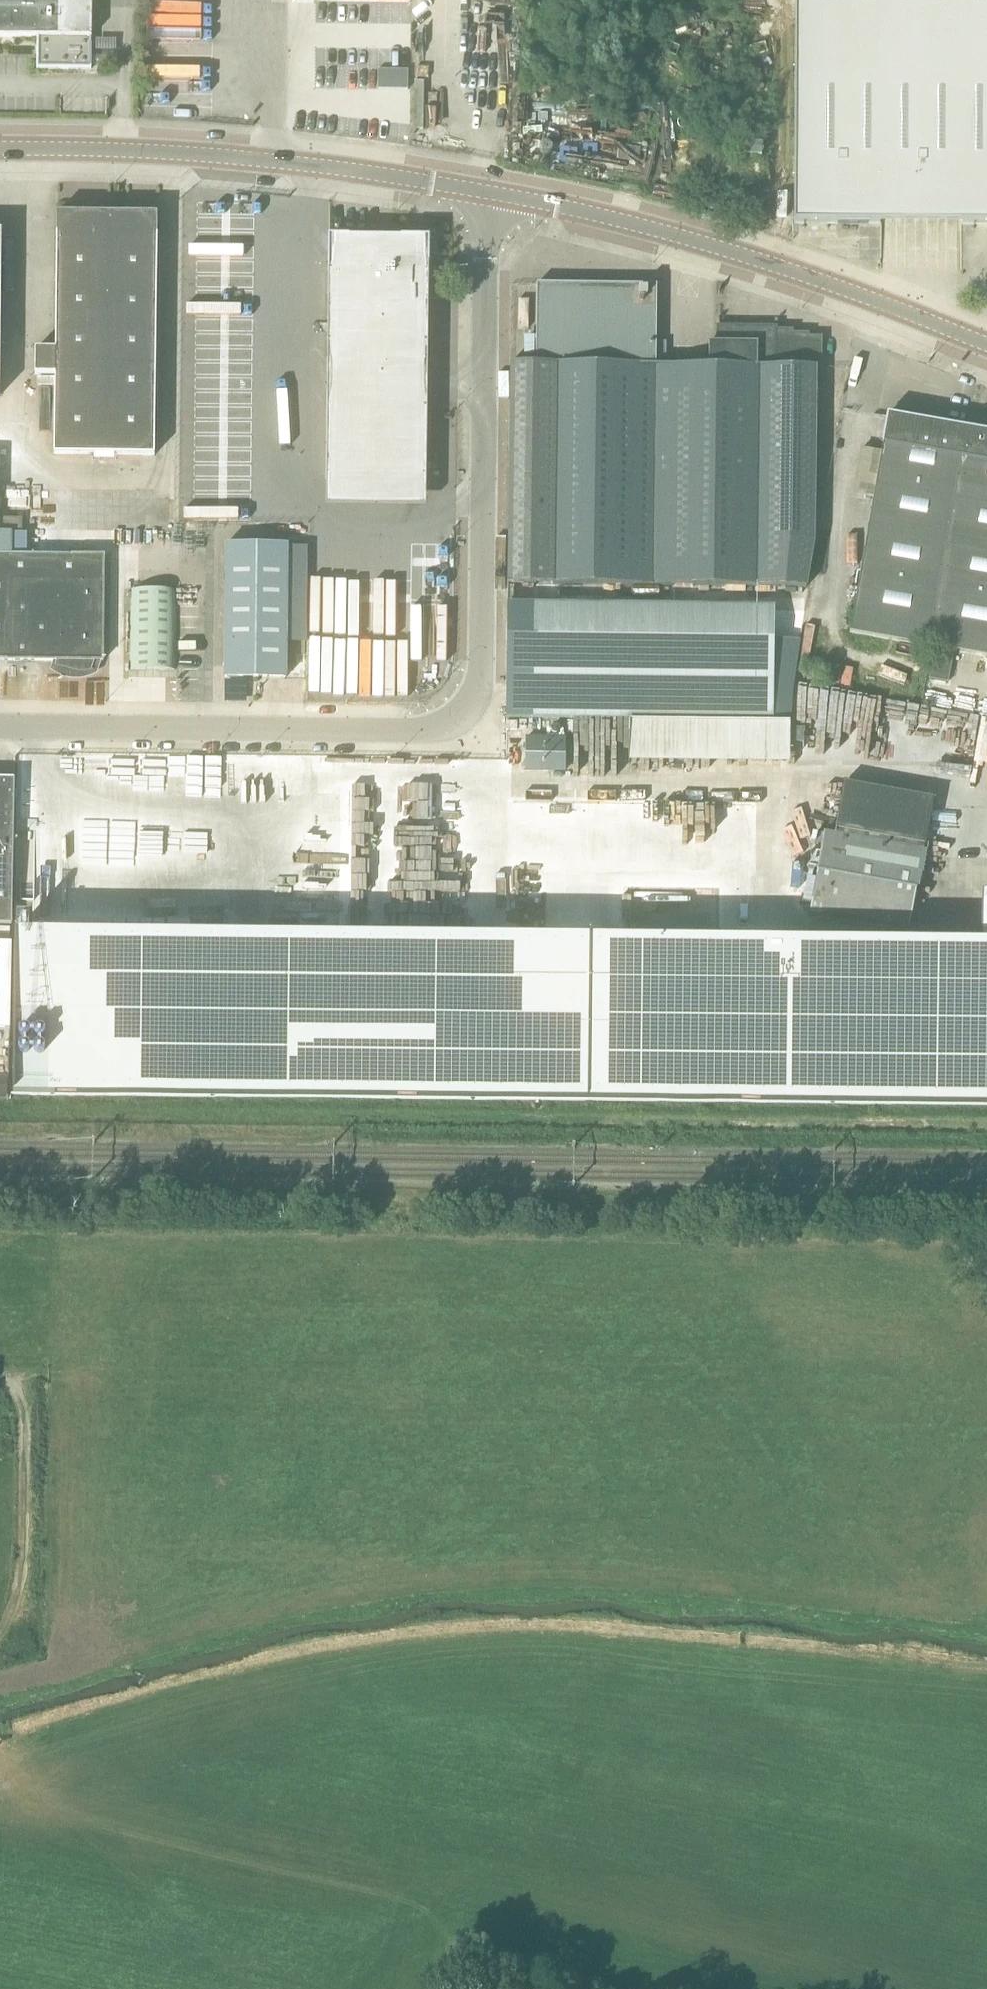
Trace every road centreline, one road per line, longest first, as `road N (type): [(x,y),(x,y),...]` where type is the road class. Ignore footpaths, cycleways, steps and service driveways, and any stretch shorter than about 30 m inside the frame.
road 1 (unclassified): [(494,193),(480,686),(463,713),(430,727),(0,726)]
road 2 (tertiary): [(494,193),(794,270),(986,344)]
road 3 (tertiary): [(0,149),(271,161),(494,193)]
road 4 (track): [(14,1378),(23,1394),(23,1551),(14,1604),(0,1632)]

